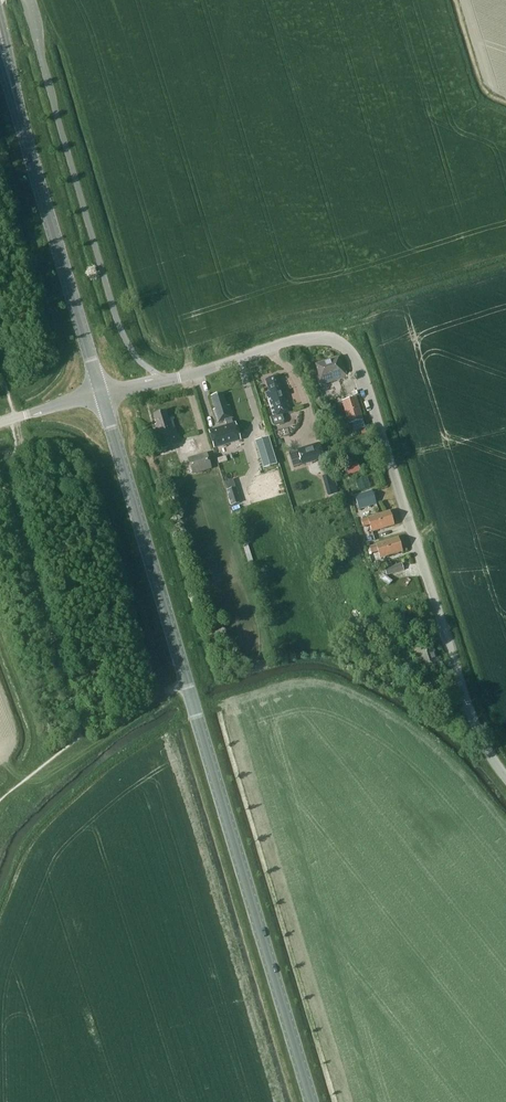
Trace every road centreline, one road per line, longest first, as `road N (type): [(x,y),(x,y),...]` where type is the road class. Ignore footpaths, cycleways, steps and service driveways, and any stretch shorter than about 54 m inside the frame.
road 1 (secondary): [(312,1101),(101,393)]
road 2 (unclassified): [(505,777),(471,713),(347,347),(328,339),(286,342),(101,393)]
road 3 (secondary): [(101,393),(0,43)]

